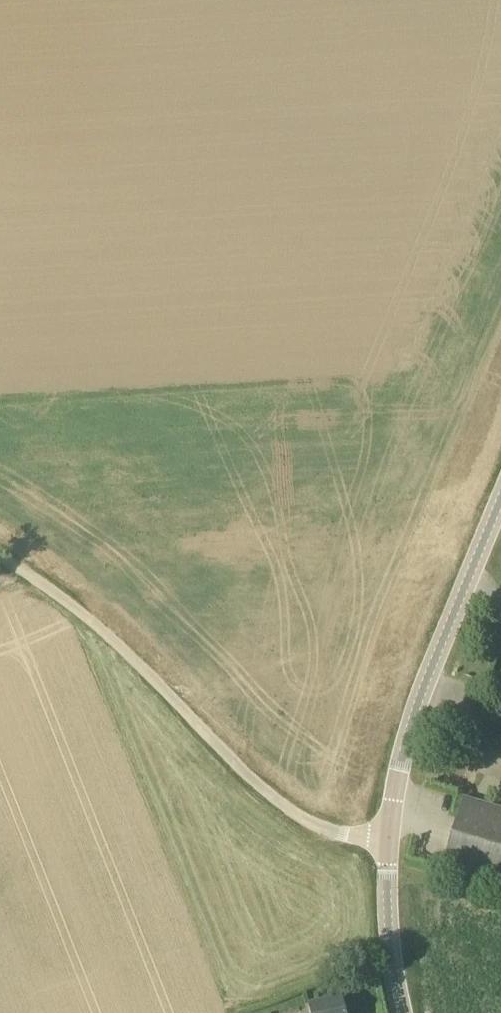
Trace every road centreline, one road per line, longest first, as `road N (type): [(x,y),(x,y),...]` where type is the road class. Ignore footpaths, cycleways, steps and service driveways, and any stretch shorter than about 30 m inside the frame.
road 1 (unclassified): [(392,844),(281,803),(72,605),(0,559)]
road 2 (residential): [(392,844),(417,713),(500,502)]
road 3 (residential): [(406,1012),(390,927),(392,844)]

